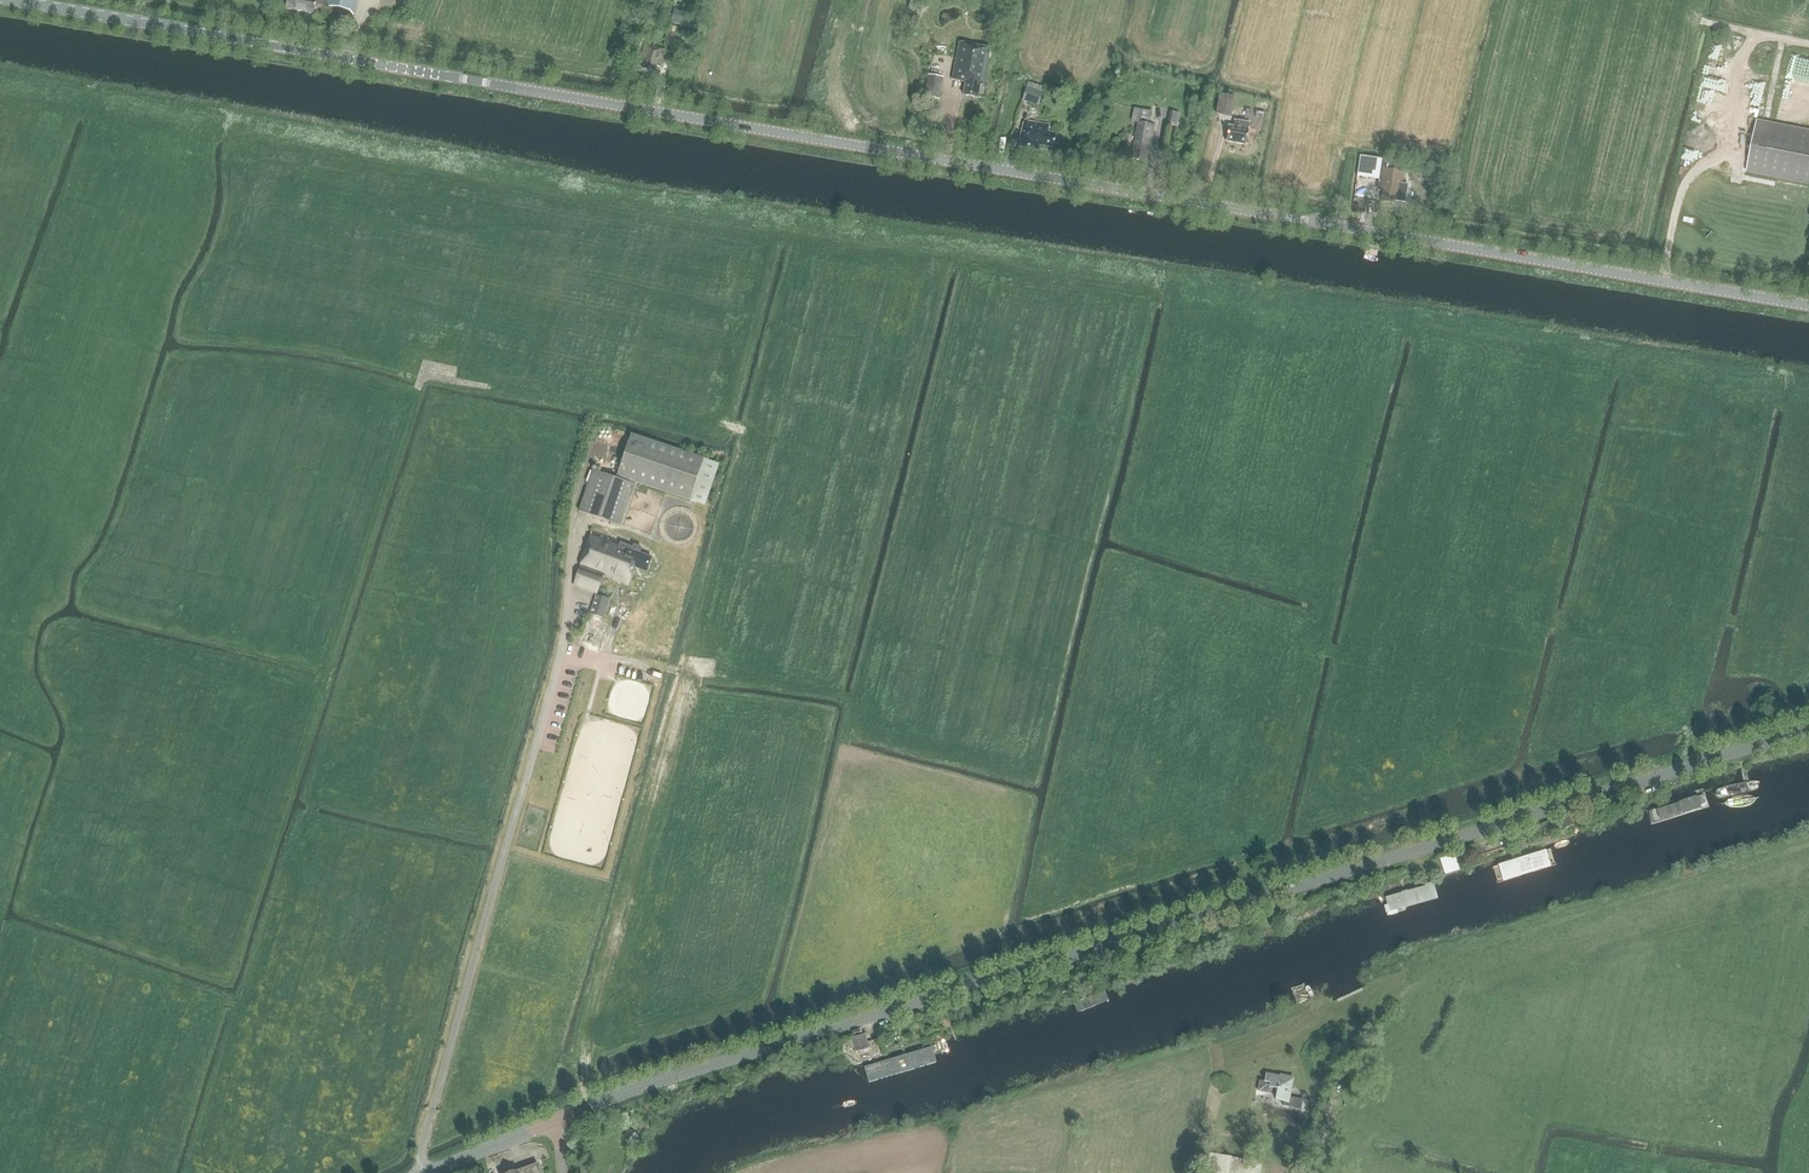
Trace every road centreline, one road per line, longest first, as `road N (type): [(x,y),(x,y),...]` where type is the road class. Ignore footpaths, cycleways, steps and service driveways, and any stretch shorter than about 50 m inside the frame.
road 1 (tertiary): [(1808,303),(24,0)]
road 2 (tertiary): [(554,1121),(702,1068),(1808,730)]
road 3 (tertiary): [(428,1172),(554,1121)]

